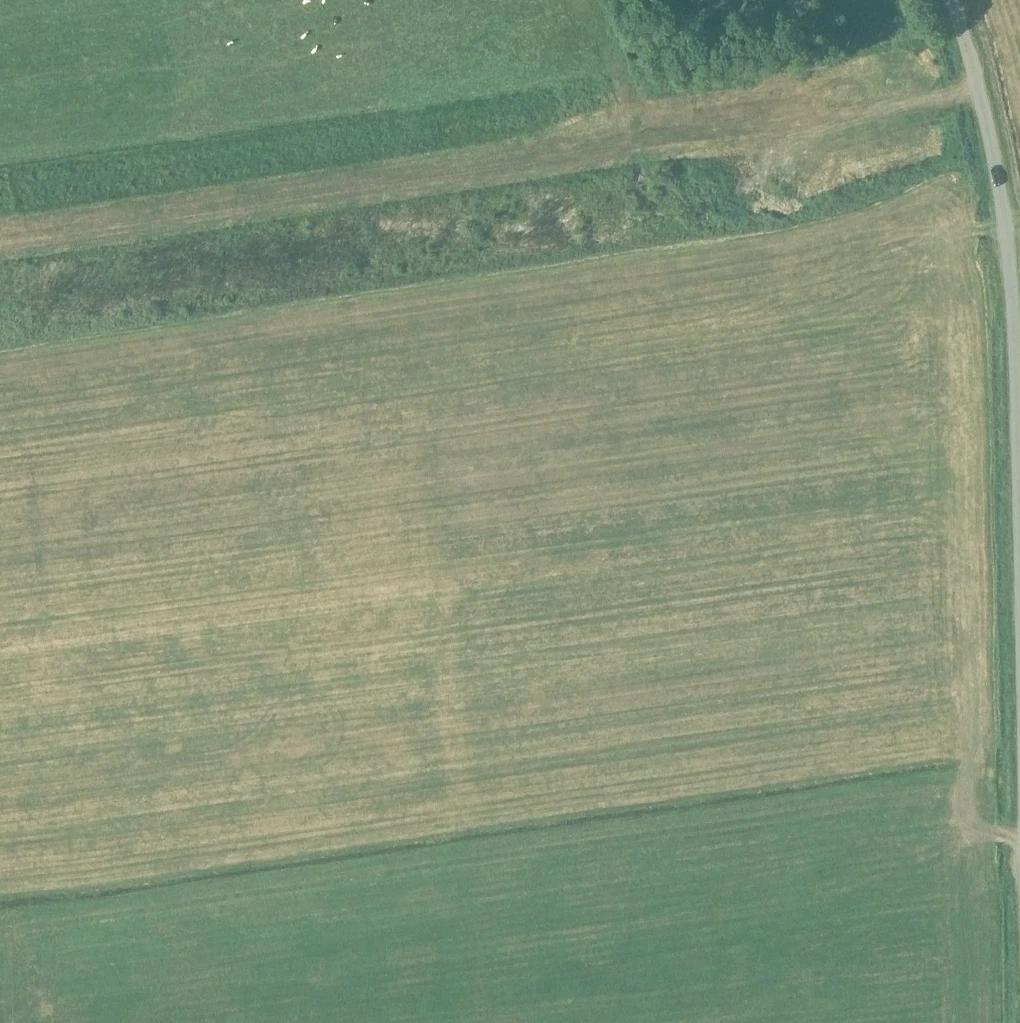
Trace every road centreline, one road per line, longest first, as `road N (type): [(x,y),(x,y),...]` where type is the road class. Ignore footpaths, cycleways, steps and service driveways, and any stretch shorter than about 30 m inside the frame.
road 1 (unclassified): [(1019,594),(1006,244),(951,0)]

